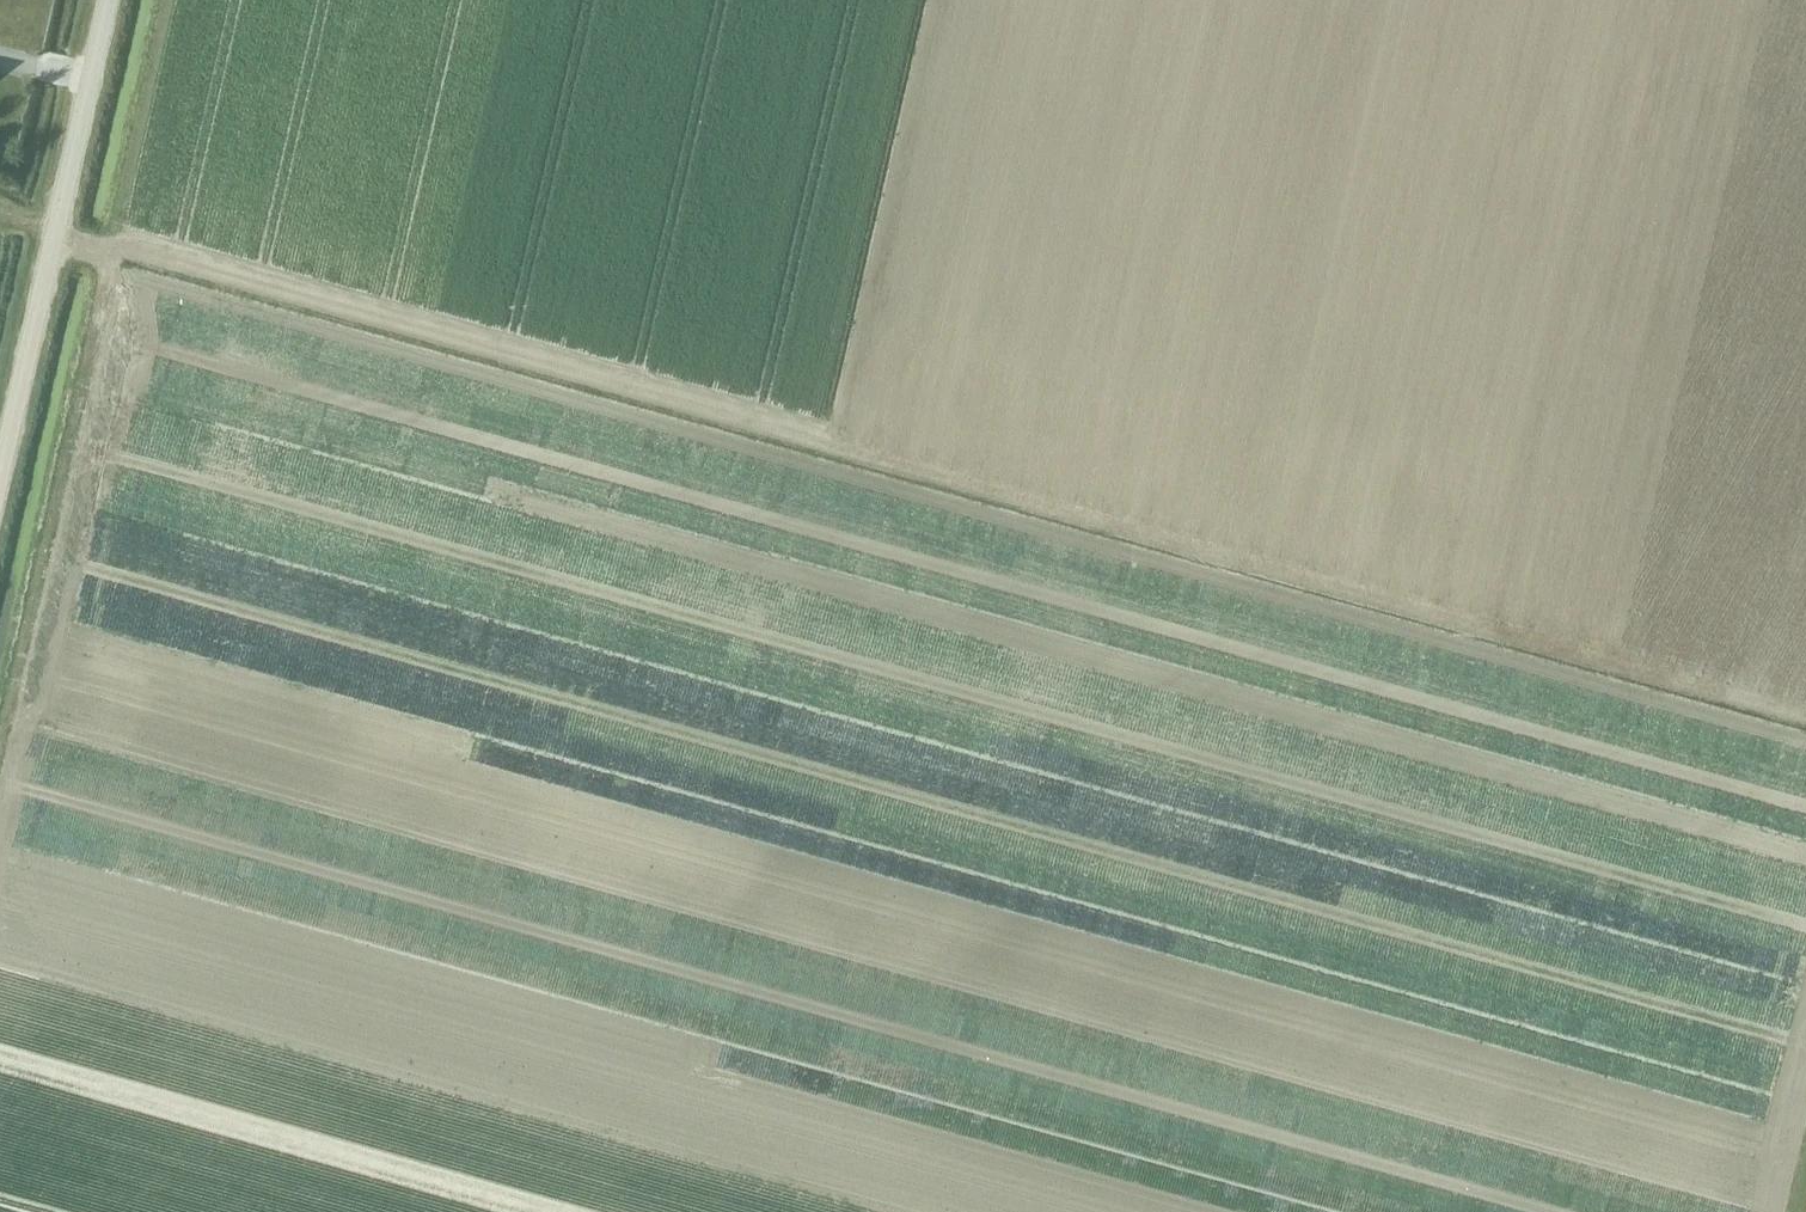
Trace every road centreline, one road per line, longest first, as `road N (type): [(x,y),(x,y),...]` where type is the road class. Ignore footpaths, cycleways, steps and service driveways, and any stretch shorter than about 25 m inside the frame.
road 1 (tertiary): [(0,465),(107,0)]

